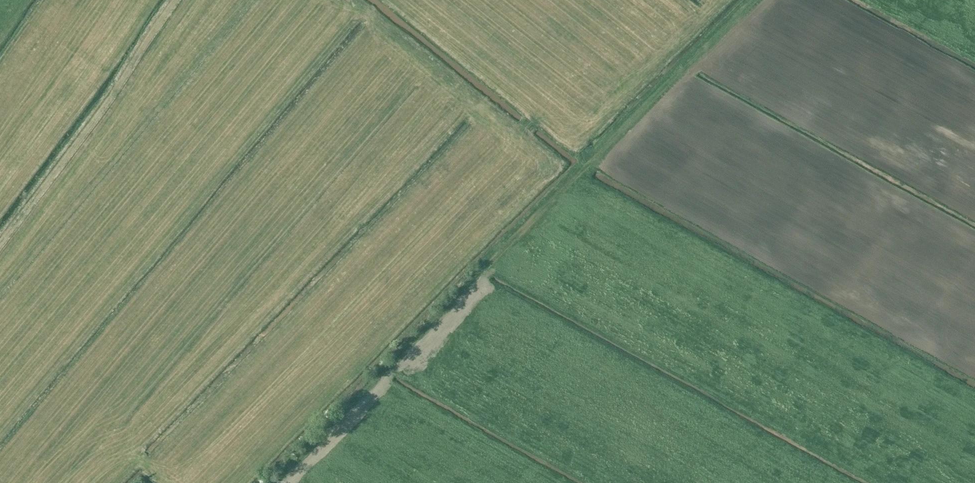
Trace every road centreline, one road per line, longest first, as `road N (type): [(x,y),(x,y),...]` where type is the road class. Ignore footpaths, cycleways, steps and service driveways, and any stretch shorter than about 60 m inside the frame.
road 1 (track): [(271,482),(753,0)]

